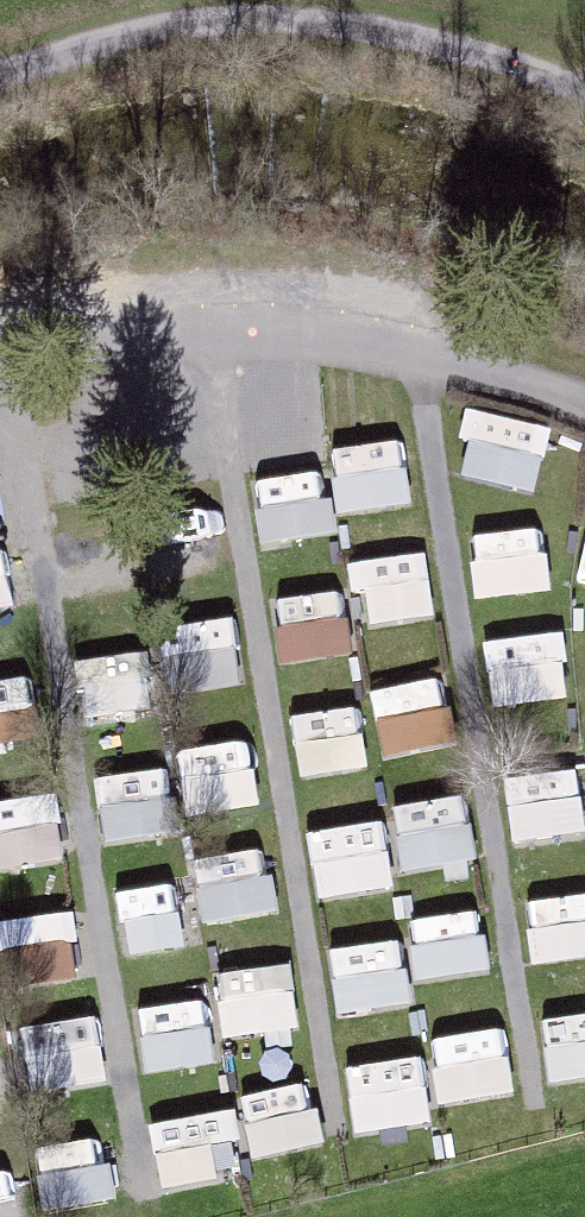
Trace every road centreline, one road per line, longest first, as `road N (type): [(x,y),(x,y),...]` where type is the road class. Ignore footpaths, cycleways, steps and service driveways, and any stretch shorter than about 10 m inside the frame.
road 1 (track): [(0,91),(95,59),(309,25),(561,81),(584,95)]

